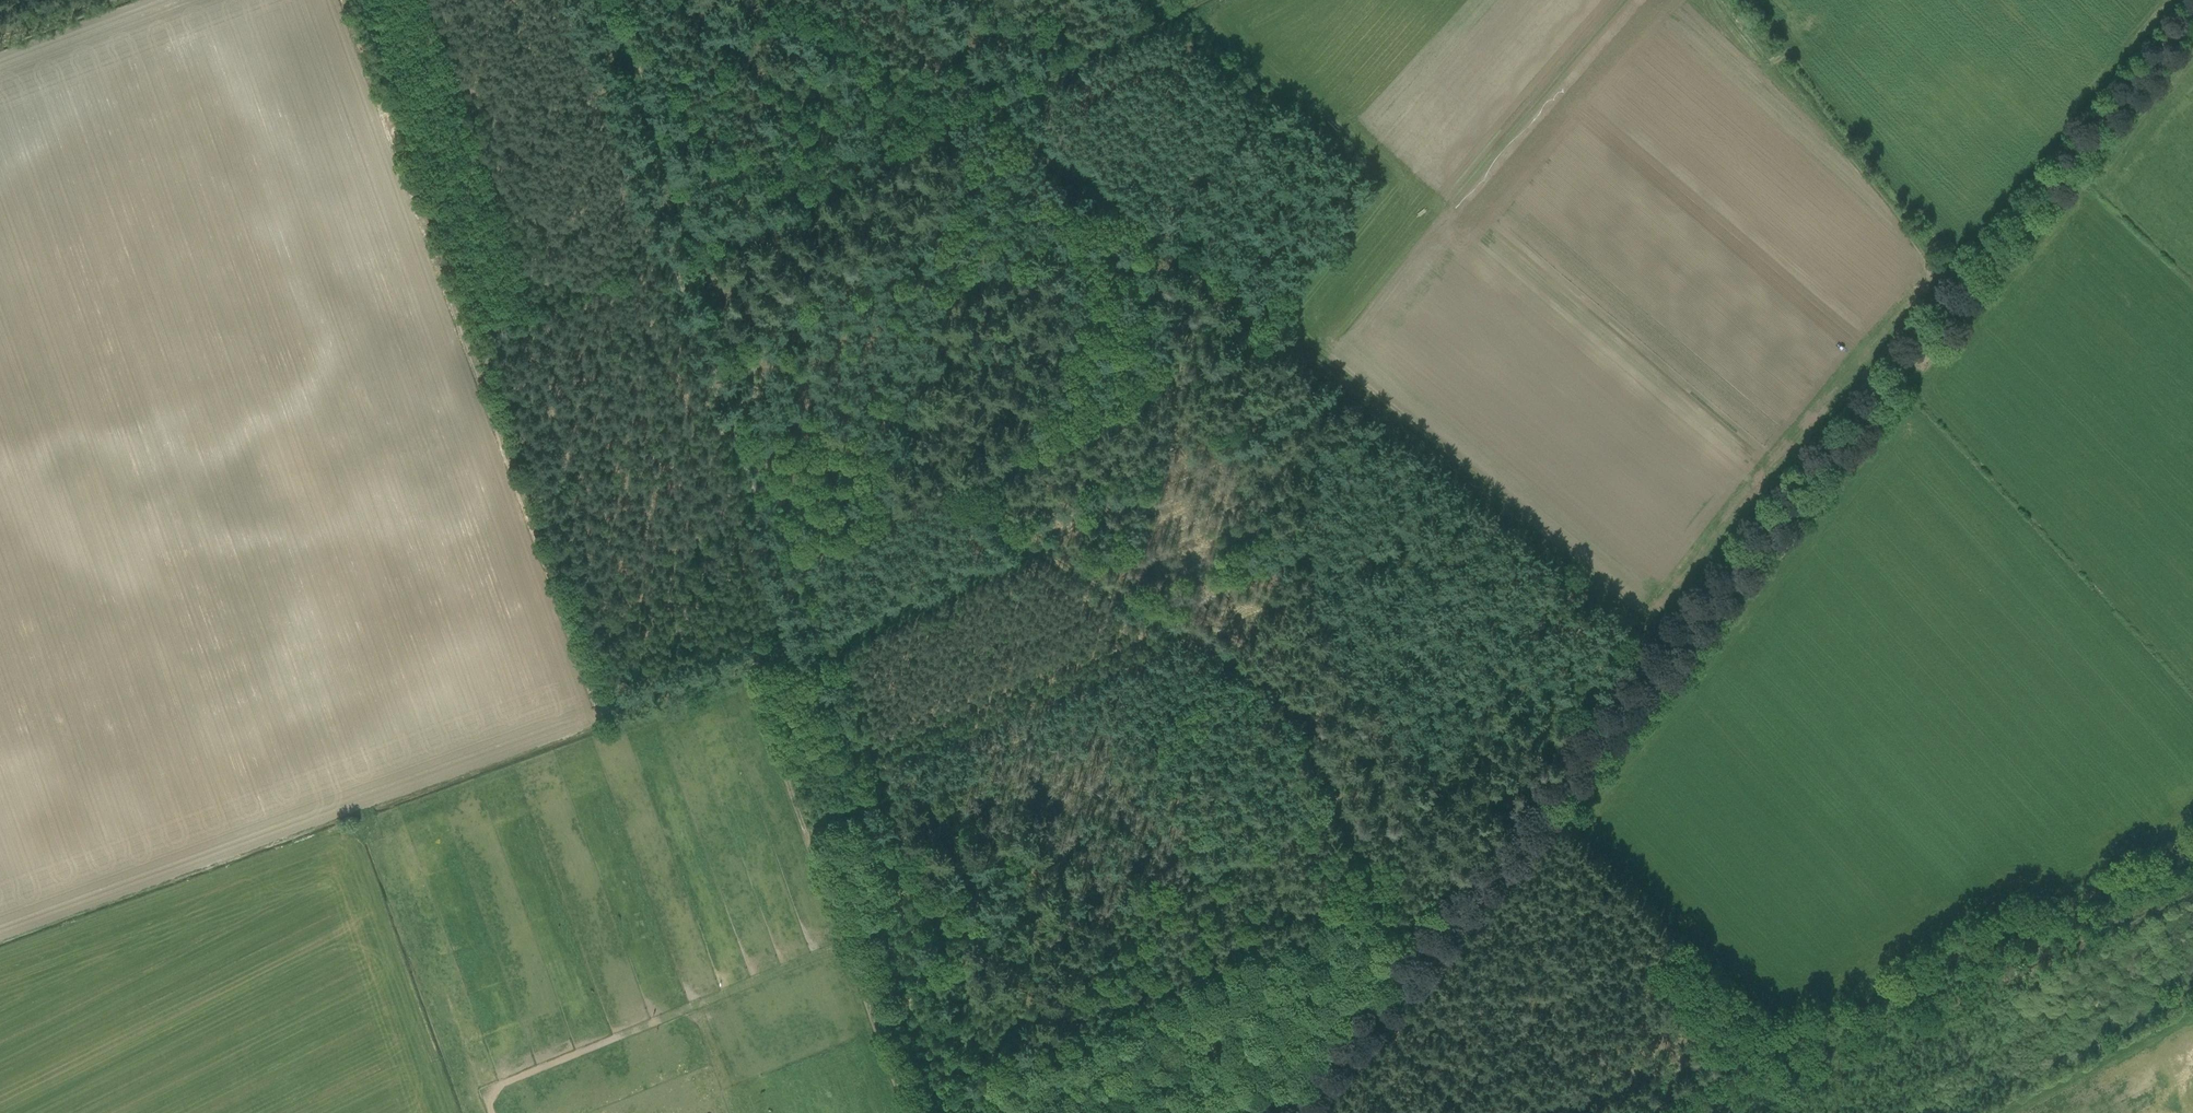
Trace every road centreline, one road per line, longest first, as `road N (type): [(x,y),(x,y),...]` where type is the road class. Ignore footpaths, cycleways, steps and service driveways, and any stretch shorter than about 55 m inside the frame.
road 1 (unclassified): [(1307,1112),(2192,16)]
road 2 (track): [(969,1112),(659,280),(565,0)]
road 3 (track): [(1672,659),(985,106)]
road 4 (track): [(1157,13),(659,280)]

